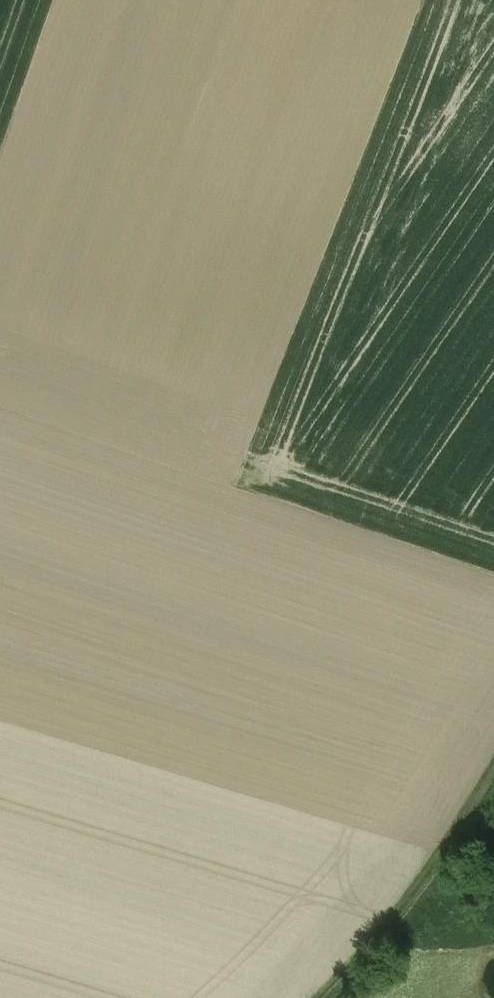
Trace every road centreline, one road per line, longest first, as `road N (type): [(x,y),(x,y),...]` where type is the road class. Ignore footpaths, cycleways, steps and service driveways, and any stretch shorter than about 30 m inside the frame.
road 1 (track): [(320,997),(456,832),(493,771)]

